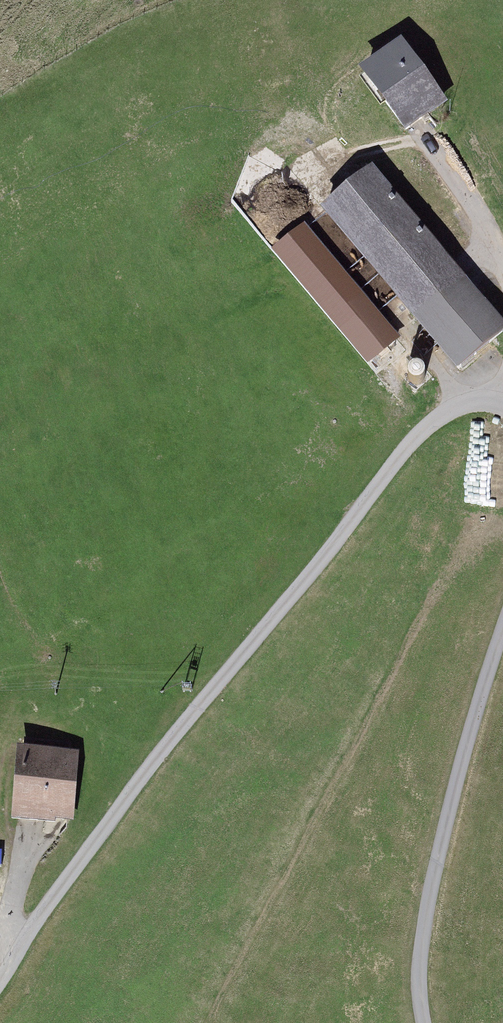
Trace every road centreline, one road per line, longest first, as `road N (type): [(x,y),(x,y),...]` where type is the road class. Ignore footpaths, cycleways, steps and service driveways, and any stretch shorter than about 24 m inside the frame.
road 1 (unclassified): [(0,981),(419,428),(478,395),(502,398)]
road 2 (unclassified): [(502,642),(433,901),(426,944),(434,1022)]
road 3 (track): [(428,141),(502,263)]

